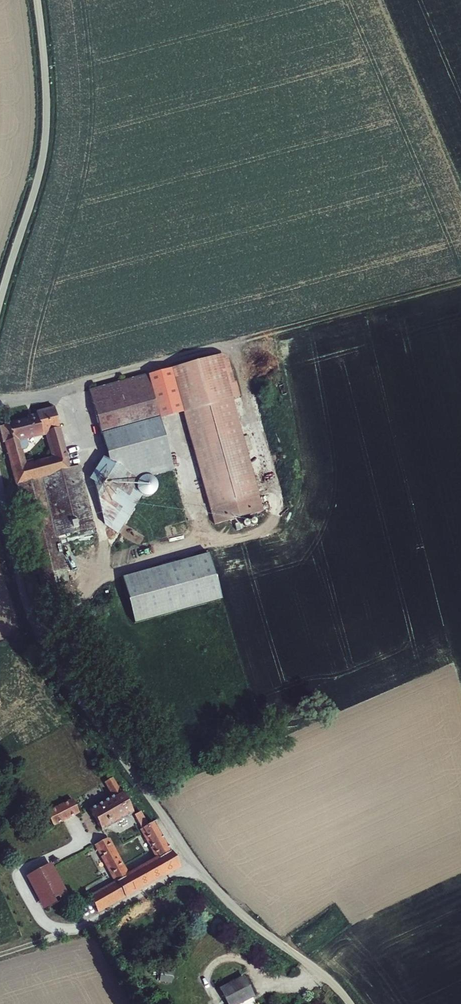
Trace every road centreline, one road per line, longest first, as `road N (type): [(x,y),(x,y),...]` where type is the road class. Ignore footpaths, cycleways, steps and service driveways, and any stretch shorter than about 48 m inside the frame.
road 1 (unclassified): [(0,489),(20,597),(42,650),(211,884),(350,1003)]
road 2 (unclassified): [(37,0),(44,141),(0,297)]

